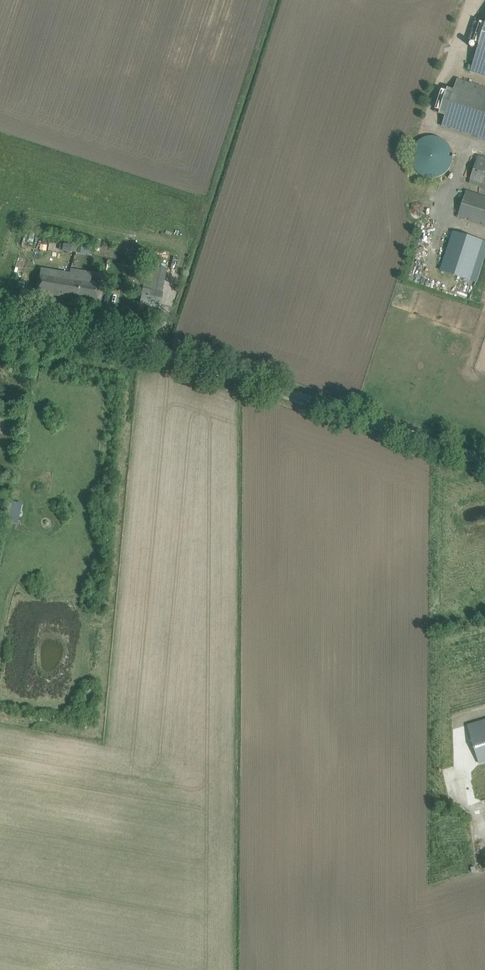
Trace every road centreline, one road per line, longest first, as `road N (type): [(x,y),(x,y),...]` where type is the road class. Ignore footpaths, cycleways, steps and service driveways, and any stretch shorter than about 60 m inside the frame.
road 1 (unclassified): [(484,461),(163,352),(0,323)]

